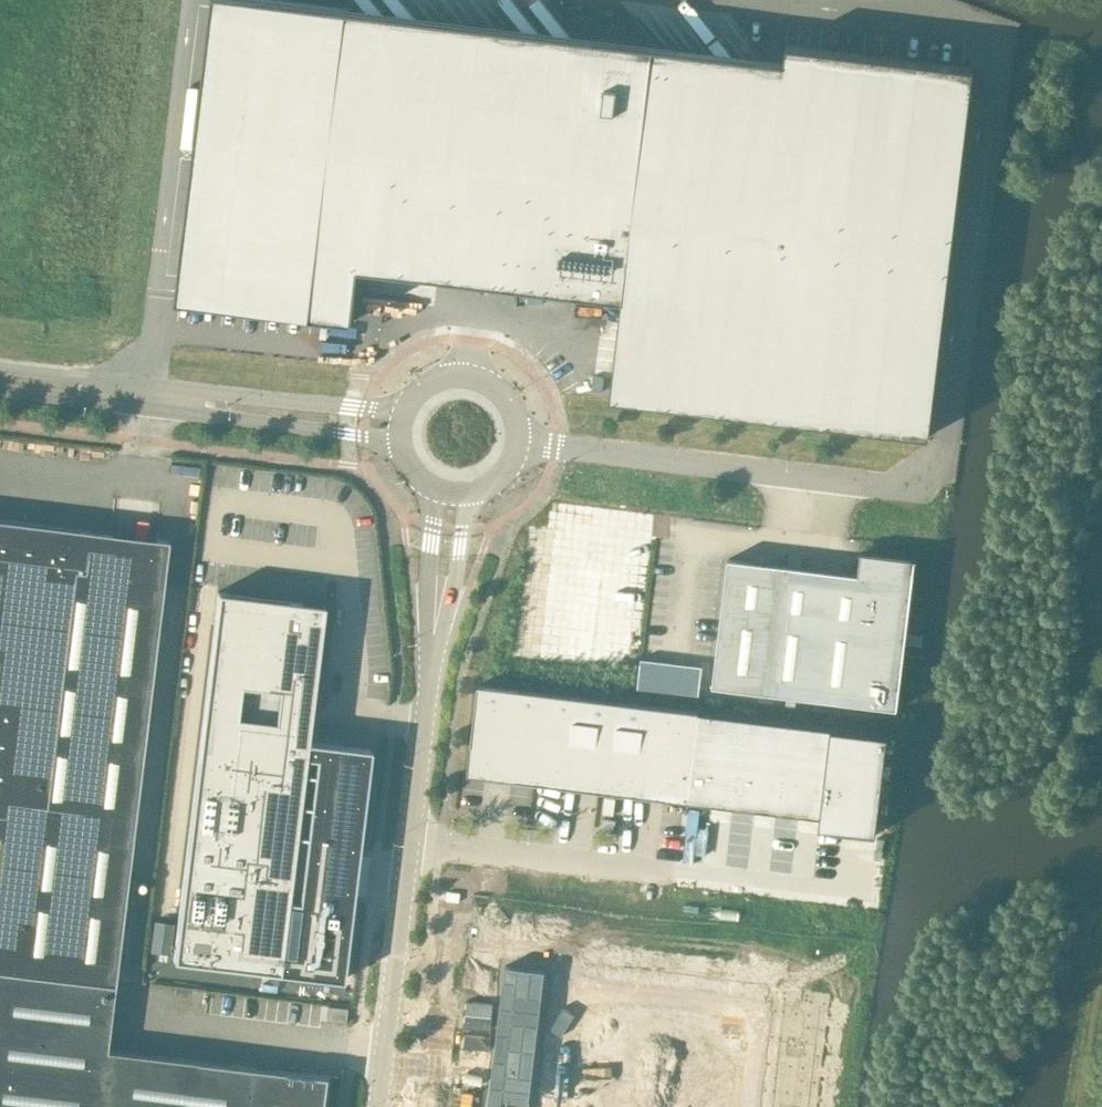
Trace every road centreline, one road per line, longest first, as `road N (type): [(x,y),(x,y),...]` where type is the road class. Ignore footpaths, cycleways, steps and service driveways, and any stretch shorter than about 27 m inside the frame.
road 1 (unclassified): [(378,1106),(429,687)]
road 2 (unclassified): [(519,442),(908,488)]
road 3 (unclassified): [(406,410),(154,385)]
road 4 (unclassified): [(151,408),(401,444)]
road 5 (unclassified): [(429,687),(470,493)]
road 6 (unclassified): [(435,489),(429,687)]
road 7 (unclassified): [(519,442),(510,401),(476,377),(435,381),(406,410)]
road 8 (unclassified): [(154,385),(0,366)]
road 9 (unclassified): [(0,390),(151,408)]

